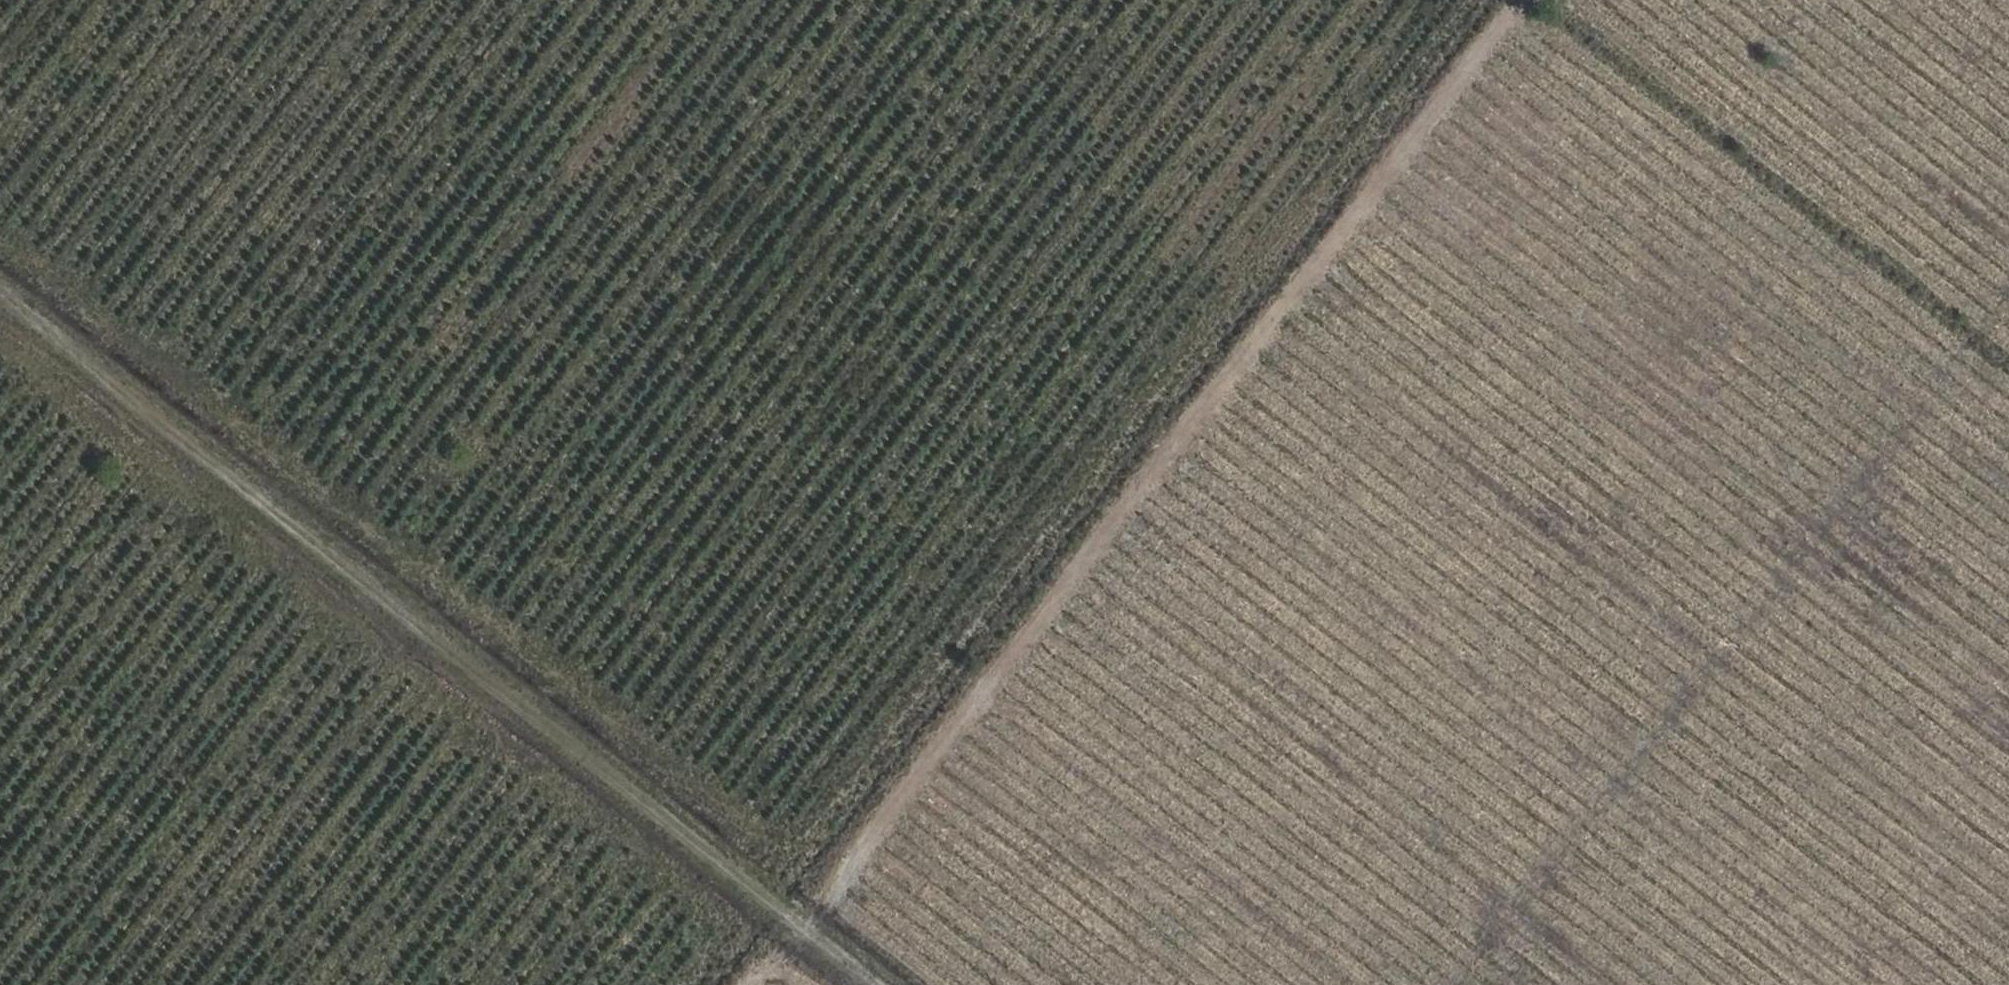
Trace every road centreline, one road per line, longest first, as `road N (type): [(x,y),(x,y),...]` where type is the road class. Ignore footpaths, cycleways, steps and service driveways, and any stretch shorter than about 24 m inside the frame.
road 1 (track): [(0,278),(890,984)]

